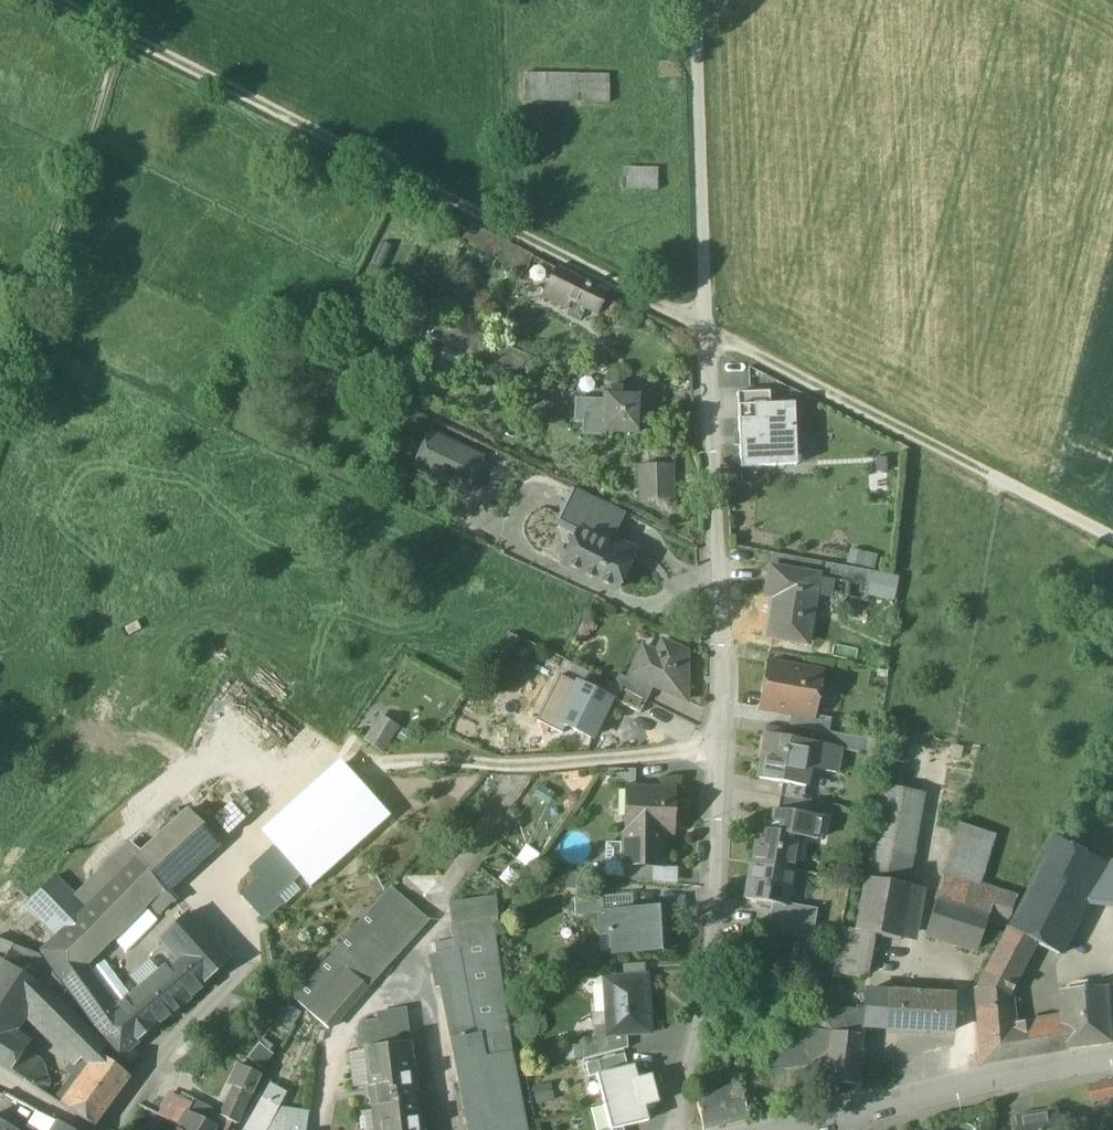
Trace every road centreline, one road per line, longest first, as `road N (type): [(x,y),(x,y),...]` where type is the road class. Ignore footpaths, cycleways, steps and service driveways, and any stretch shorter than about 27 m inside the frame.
road 1 (residential): [(679,1129),(708,987),(724,757),(707,326)]
road 2 (track): [(60,0),(707,326)]
road 3 (track): [(1112,533),(707,326)]
road 4 (track): [(707,326),(701,0)]
road 5 (residential): [(795,1129),(1112,1060)]
road 6 (residential): [(138,1129),(246,981)]

